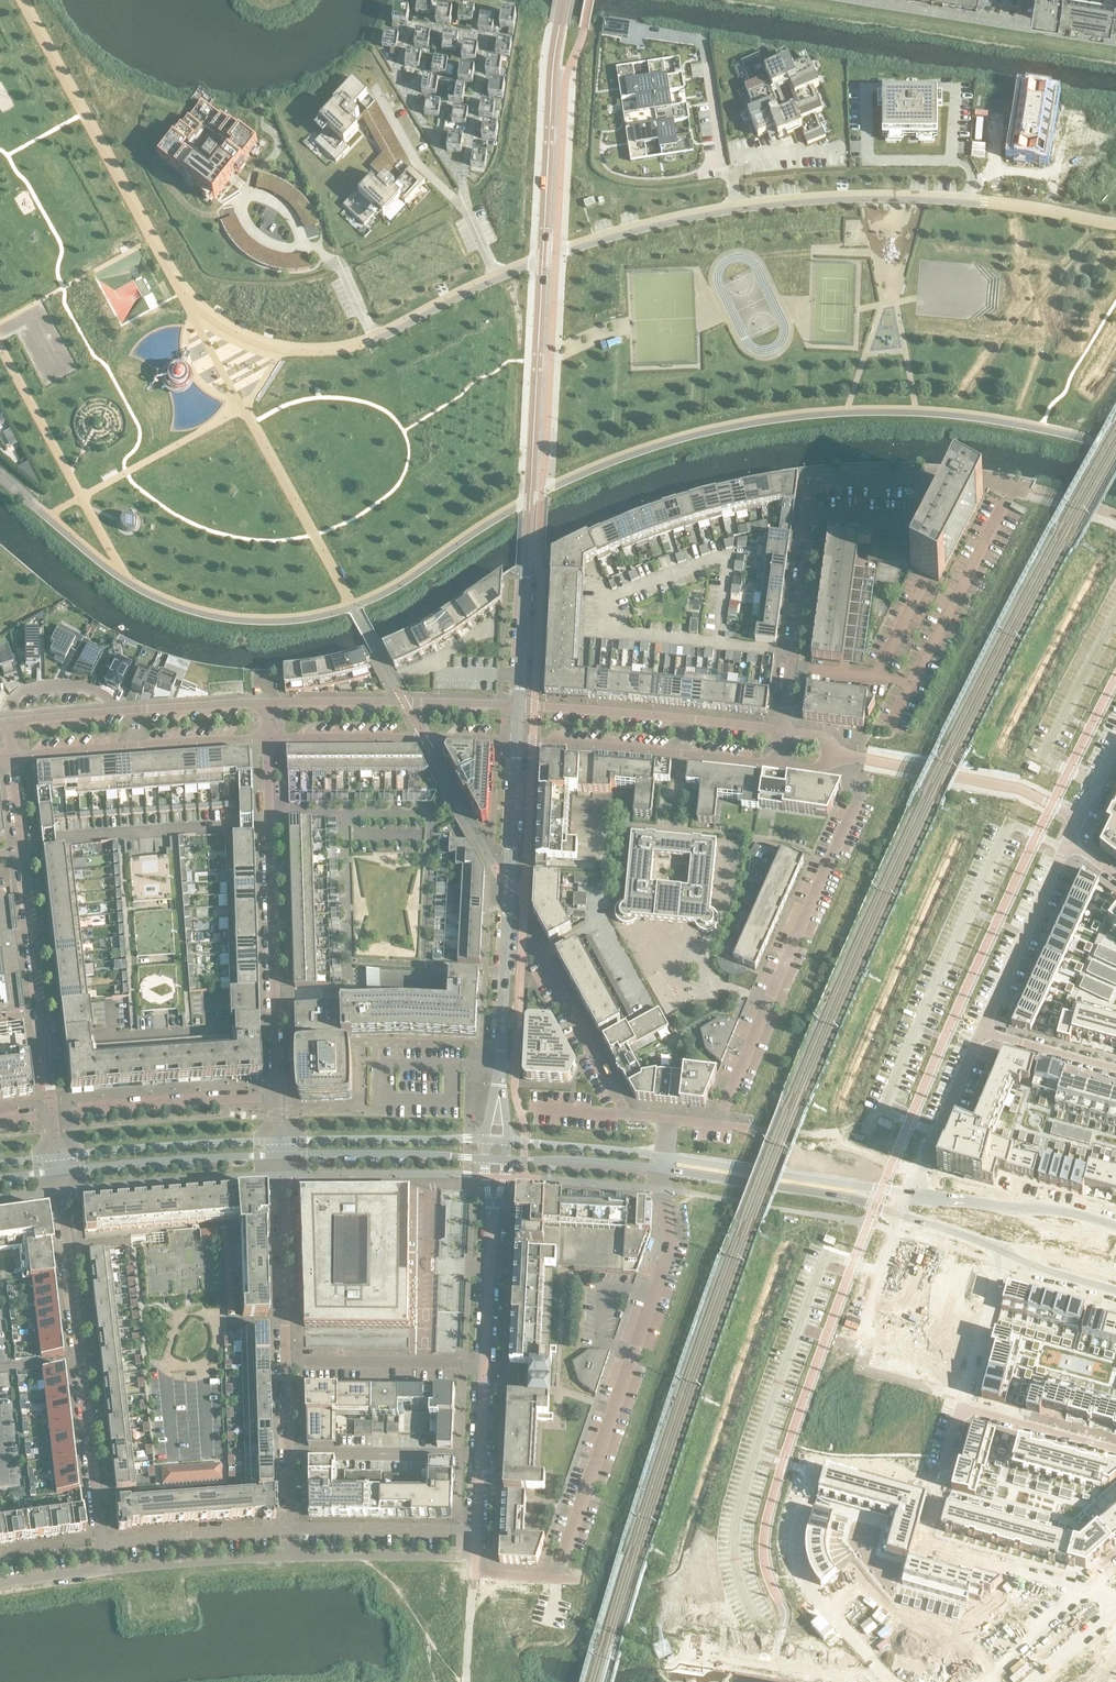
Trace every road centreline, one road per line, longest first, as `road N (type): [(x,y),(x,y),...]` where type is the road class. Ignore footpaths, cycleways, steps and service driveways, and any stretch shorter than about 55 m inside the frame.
road 1 (residential): [(1115,1452),(961,1412),(925,1546),(1084,1591)]
road 2 (residential): [(542,258),(692,212),(859,197),(981,202)]
road 3 (residential): [(61,1171),(103,1541)]
road 4 (residential): [(54,1114),(13,757)]
road 5 (residential): [(267,739),(278,1097)]
road 6 (residential): [(858,799),(717,1125)]
road 7 (residential): [(500,1085),(517,741)]
road 8 (residential): [(463,182),(486,37),(411,26),(396,77)]
road 9 (residential): [(780,729),(519,705)]
road 10 (residential): [(1081,818),(1022,790),(829,753)]
road 11 (residential): [(517,741),(775,763)]
road 12 (residential): [(542,258),(564,0)]
road 13 (residential): [(304,247),(349,274),(377,336),(498,275)]
road 14 (residential): [(529,513),(542,258)]
road 15 (residential): [(13,757),(267,739)]
road 16 (residential): [(892,1681),(803,1576),(795,1536),(813,1462)]
road 17 (residential): [(519,705),(265,702)]
road 18 (residential): [(267,739),(517,741)]
road 19 (tertiary): [(910,1194),(664,1156)]
road 20 (tertiary): [(664,1170),(854,1198),(902,1214)]
road 21 (residential): [(632,1355),(553,1578)]
road 22 (residential): [(278,1097),(54,1114)]
road 23 (residential): [(538,953),(626,1115),(665,1119)]
road 24 (tertiary): [(279,1140),(59,1155)]
road 25 (tertiary): [(61,1171),(279,1155)]
road 26 (residential): [(279,1155),(286,1364)]
road 27 (residential): [(981,1031),(1068,844)]
road 28 (tertiary): [(485,1139),(279,1140)]
road 29 (tertiary): [(279,1155),(484,1159)]
road 30 (residential): [(286,1364),(484,1365)]
road 31 (residential): [(289,1453),(480,1455)]
road 32 (residential): [(291,1529),(103,1541)]
road 33 (residential): [(476,1529),(291,1529)]
road 34 (residential): [(810,514),(815,482),(923,484),(929,489),(922,522)]
road 35 (residential): [(910,1194),(981,1031)]
road 36 (residential): [(304,247),(286,210),(258,196),(243,198),(249,229),(281,247),(299,246)]
road 37 (tertiary): [(664,1156),(508,1140)]
road 38 (residential): [(468,210),(413,158),(374,87)]
road 39 (tertiary): [(508,1160),(664,1170)]
road 40 (residential): [(790,666),(810,514)]
road 41 (residential): [(493,1215),(484,1365)]
road 42 (residential): [(265,702),(116,710)]
road 43 (residential): [(519,705),(527,560)]
road 44 (residential): [(653,1298),(600,1288),(599,1343),(632,1355)]
road 45 (residential): [(1115,1069),(981,1031)]
road 46 (residential): [(116,710),(89,689),(51,685),(20,692),(10,720)]
road 47 (residential): [(1084,1591),(985,1681)]
road 48 (residential): [(664,1170),(670,1246),(653,1298)]
road 49 (residential): [(103,1541),(102,1559),(91,1571),(0,1584)]
road 50 (residential): [(396,77),(463,182)]
road 51 (residential): [(790,666),(912,687)]
road 52 (residential): [(476,1529),(475,1570),(553,1578)]

